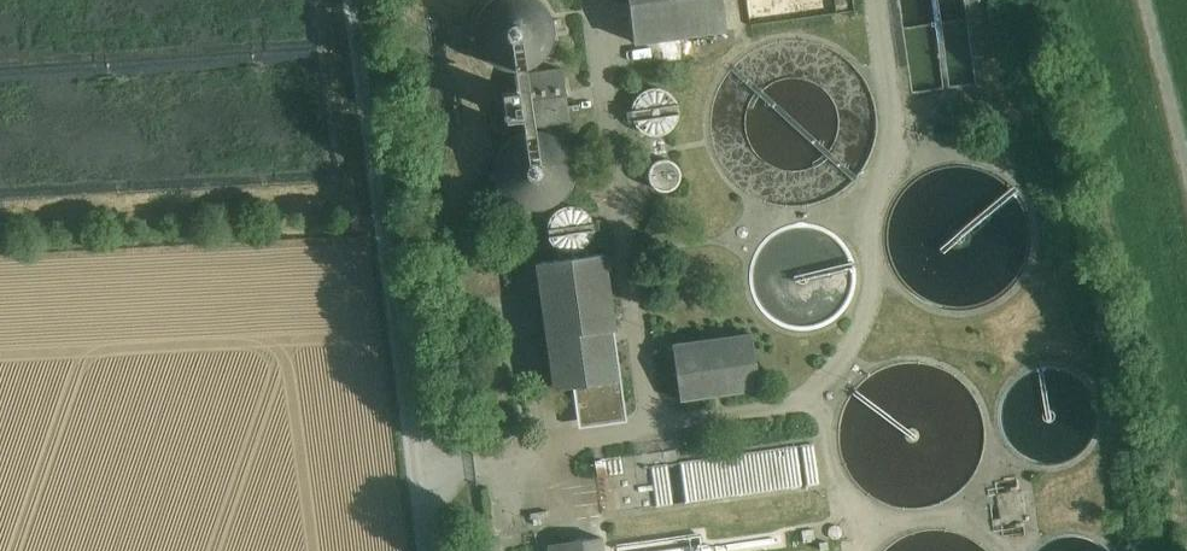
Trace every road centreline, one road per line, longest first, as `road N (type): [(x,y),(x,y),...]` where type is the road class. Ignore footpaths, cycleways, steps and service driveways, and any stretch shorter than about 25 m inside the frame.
road 1 (unclassified): [(433,550),(349,0)]
road 2 (track): [(1186,164),(1146,0)]

